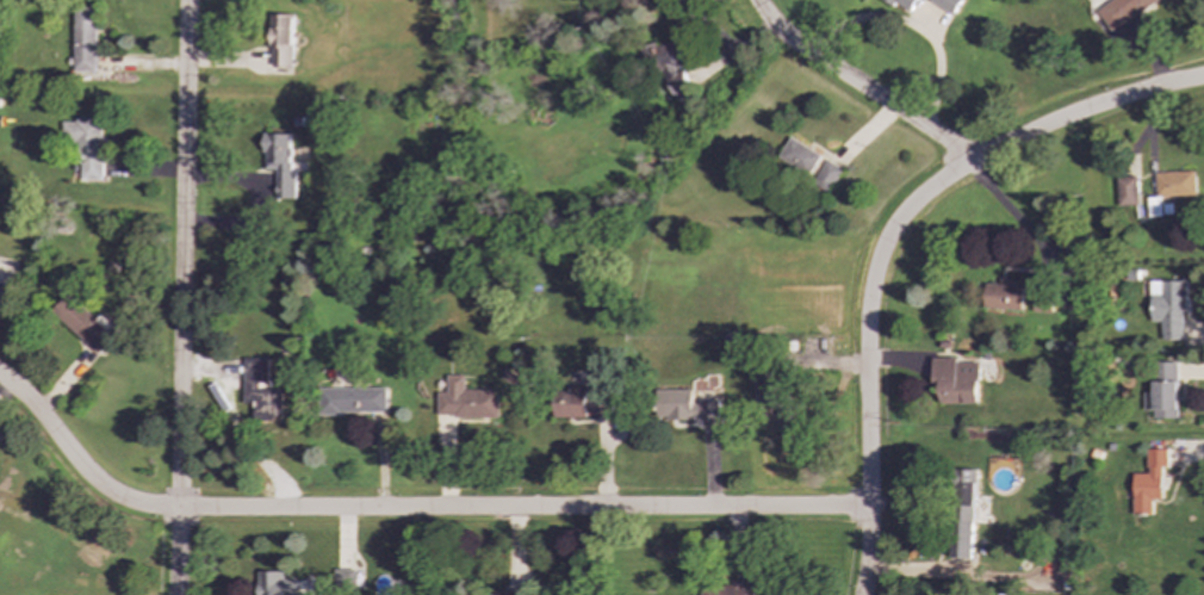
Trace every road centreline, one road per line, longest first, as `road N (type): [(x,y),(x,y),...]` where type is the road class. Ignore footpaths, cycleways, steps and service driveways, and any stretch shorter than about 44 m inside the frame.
road 1 (residential): [(868,508),(143,508),(91,481),(0,378)]
road 2 (residential): [(185,0),(175,594)]
road 3 (residential): [(972,162),(906,212),(871,278),(861,594)]
road 4 (residential): [(755,0),(786,38),(972,162)]
road 5 (residential): [(1203,78),(1084,111),(972,162)]

